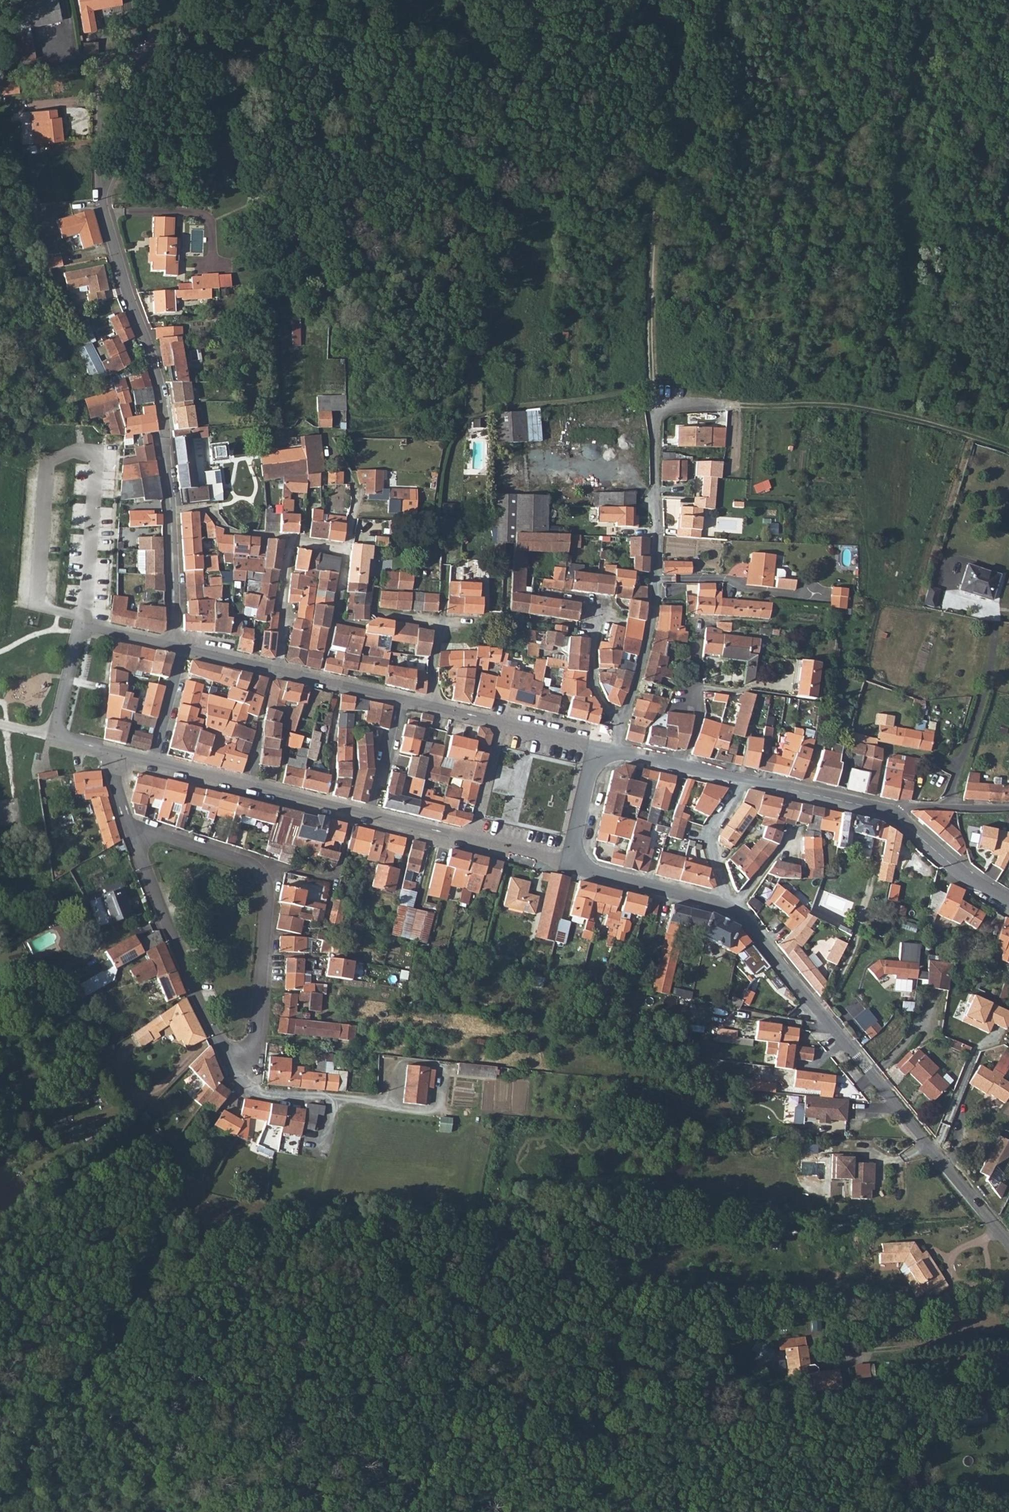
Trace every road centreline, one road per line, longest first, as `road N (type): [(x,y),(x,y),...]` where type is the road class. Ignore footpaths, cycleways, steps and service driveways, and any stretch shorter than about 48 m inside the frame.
road 1 (track): [(345,473),(331,435),(386,428),(464,377),(484,381),(506,407),(652,391),(652,248),(665,144),(645,0)]
road 2 (residential): [(100,193),(163,420),(171,645)]
road 3 (residential): [(131,836),(191,994),(229,1067),(247,1059),(254,1044),(266,882)]
road 4 (unclassified): [(1008,1241),(728,908)]
road 5 (track): [(555,0),(499,28),(426,48),(347,51),(224,39),(141,53)]
road 6 (residential): [(608,751),(650,621),(652,391)]
road 7 (track): [(652,406),(840,405),(1008,450)]
road 8 (tertiary): [(171,645),(81,623),(56,736),(116,755)]
road 9 (residential): [(432,707),(436,624),(377,614),(358,625),(333,621)]
road 10 (tertiary): [(608,751),(432,707)]
road 11 (residential): [(141,53),(99,73),(100,193)]
road 12 (unclassified): [(728,908),(569,864)]
road 13 (residential): [(141,53),(125,140),(100,193)]
road 14 (residential): [(266,882),(238,859),(161,835),(131,836)]
road 15 (tertiary): [(1008,902),(894,816)]
road 16 (residential): [(728,908),(710,837),(741,778)]
road 17 (residential): [(266,882),(280,870),(333,877),(352,812)]
road 18 (tertiary): [(875,807),(741,778)]
road 19 (tertiary): [(741,778),(608,751)]
road 20 (tertiary): [(400,701),(273,671)]
road 21 (unclassified): [(608,751),(593,765),(569,864)]

